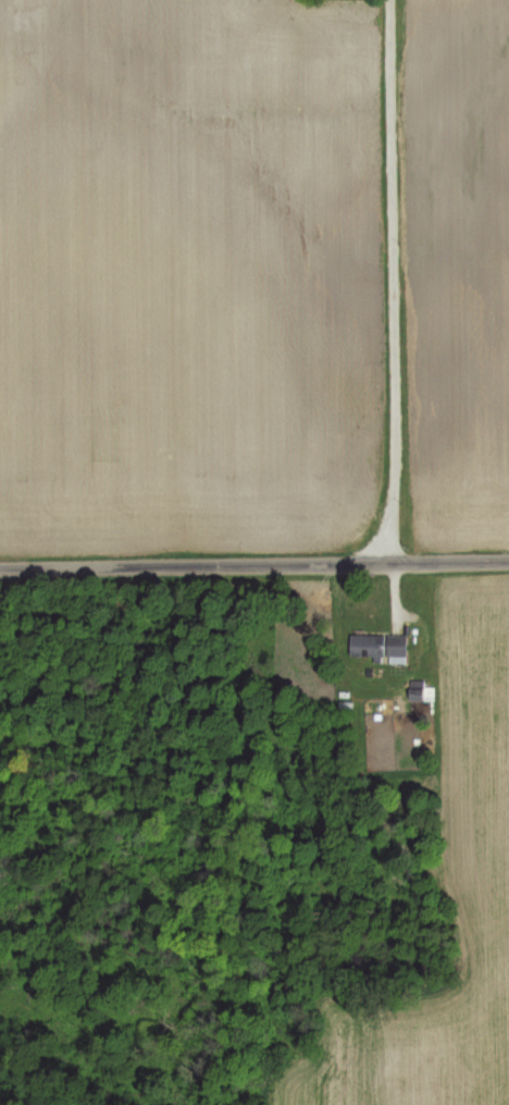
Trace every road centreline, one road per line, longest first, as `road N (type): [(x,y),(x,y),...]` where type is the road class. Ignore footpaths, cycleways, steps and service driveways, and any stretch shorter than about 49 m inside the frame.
road 1 (residential): [(508,561),(0,570)]

